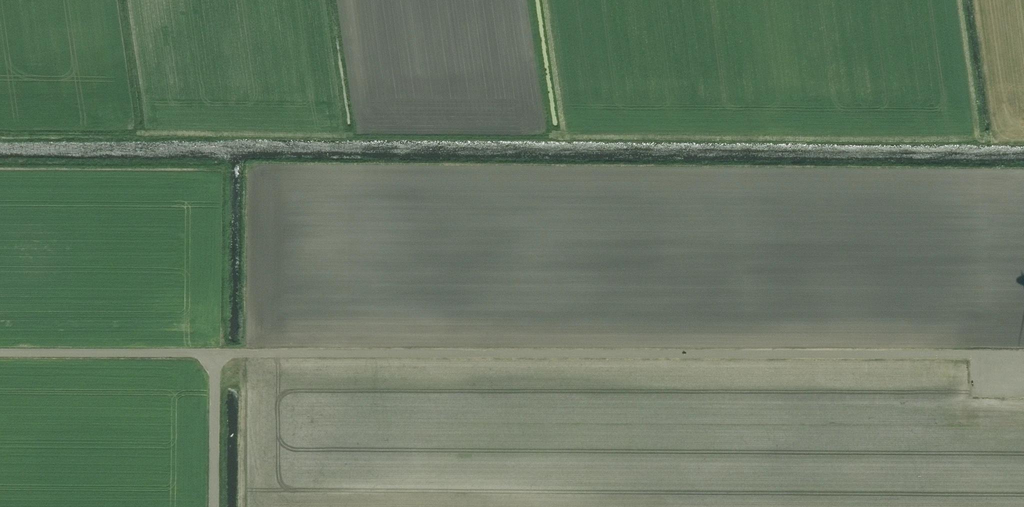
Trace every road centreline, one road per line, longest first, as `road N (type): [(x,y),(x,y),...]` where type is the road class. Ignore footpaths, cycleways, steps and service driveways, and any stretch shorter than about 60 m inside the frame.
road 1 (unclassified): [(214,506),(216,353)]

